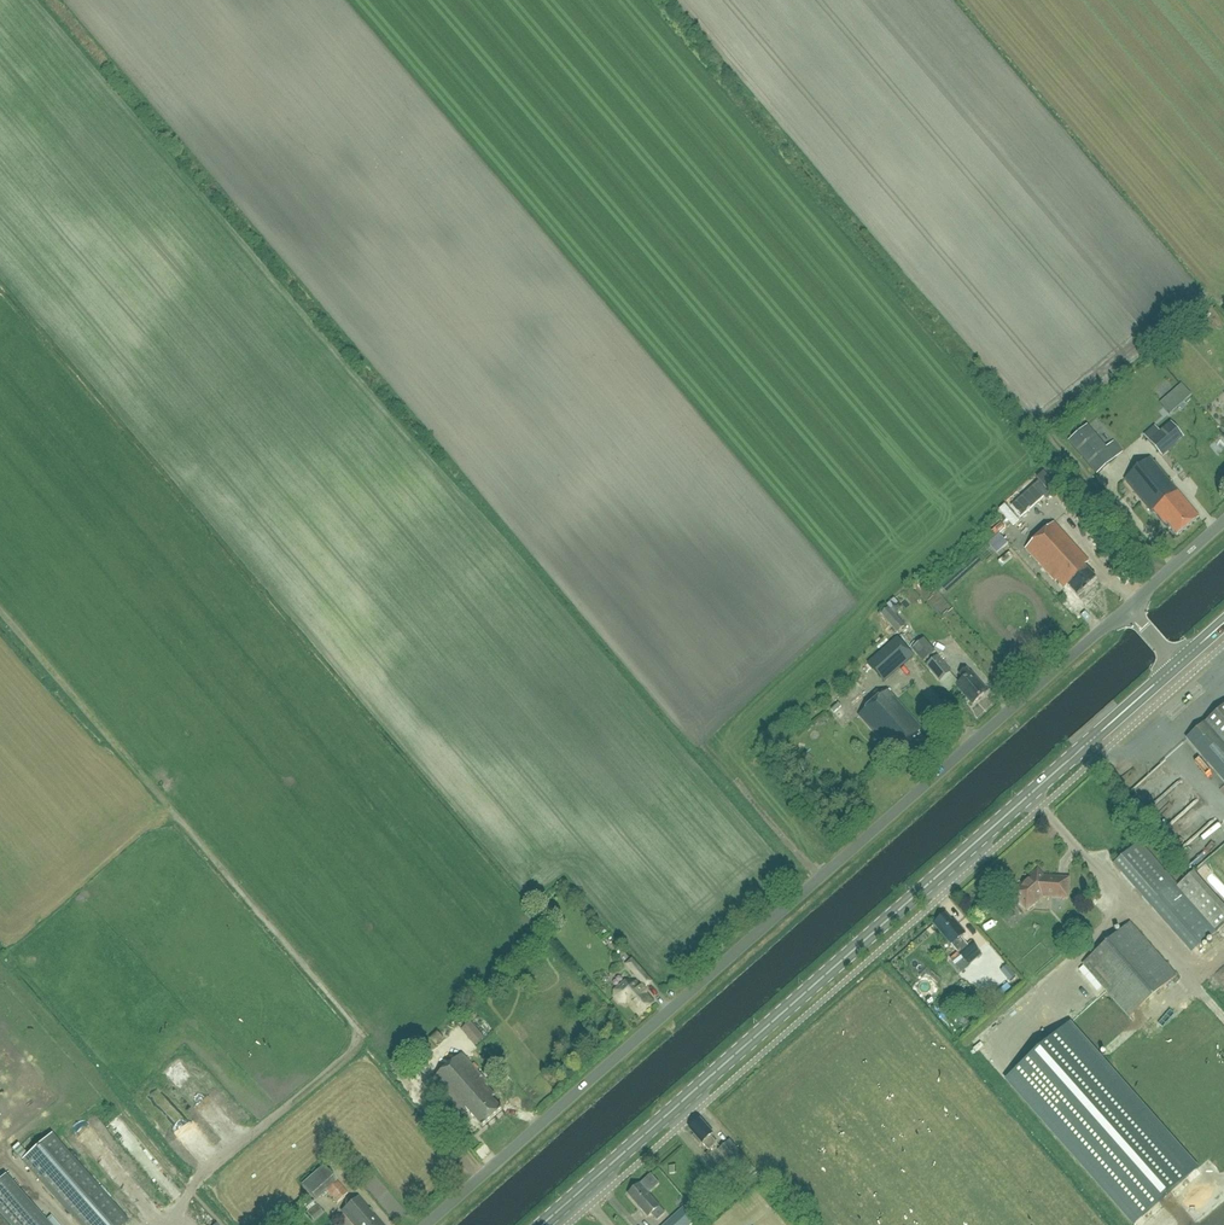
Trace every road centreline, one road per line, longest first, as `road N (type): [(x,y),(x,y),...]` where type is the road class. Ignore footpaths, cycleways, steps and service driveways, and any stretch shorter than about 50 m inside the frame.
road 1 (unclassified): [(423,1224),(1126,607)]
road 2 (primary): [(536,1224),(1176,666)]
road 3 (unclassified): [(1126,607),(1223,520)]

